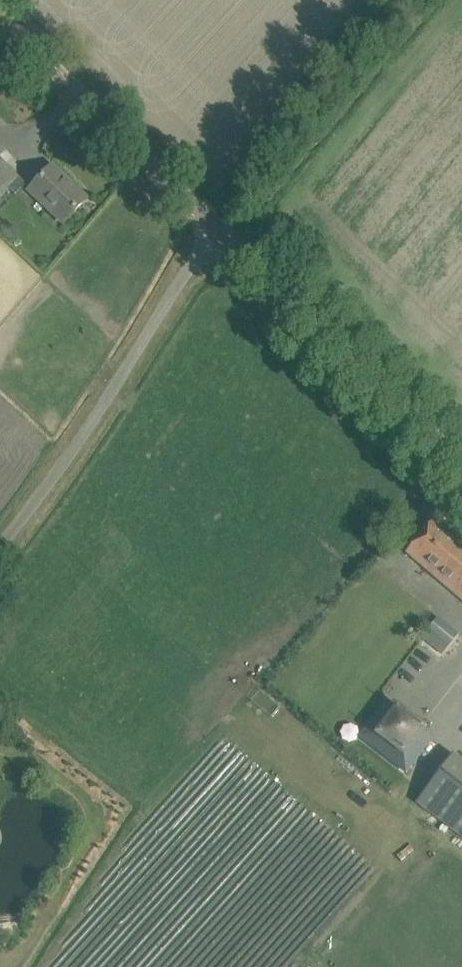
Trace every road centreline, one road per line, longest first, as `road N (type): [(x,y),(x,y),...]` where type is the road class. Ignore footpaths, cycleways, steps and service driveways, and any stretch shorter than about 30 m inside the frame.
road 1 (residential): [(0,549),(89,433),(218,230)]
road 2 (unclassified): [(461,468),(218,230)]
road 3 (unclassified): [(218,230),(0,21)]

